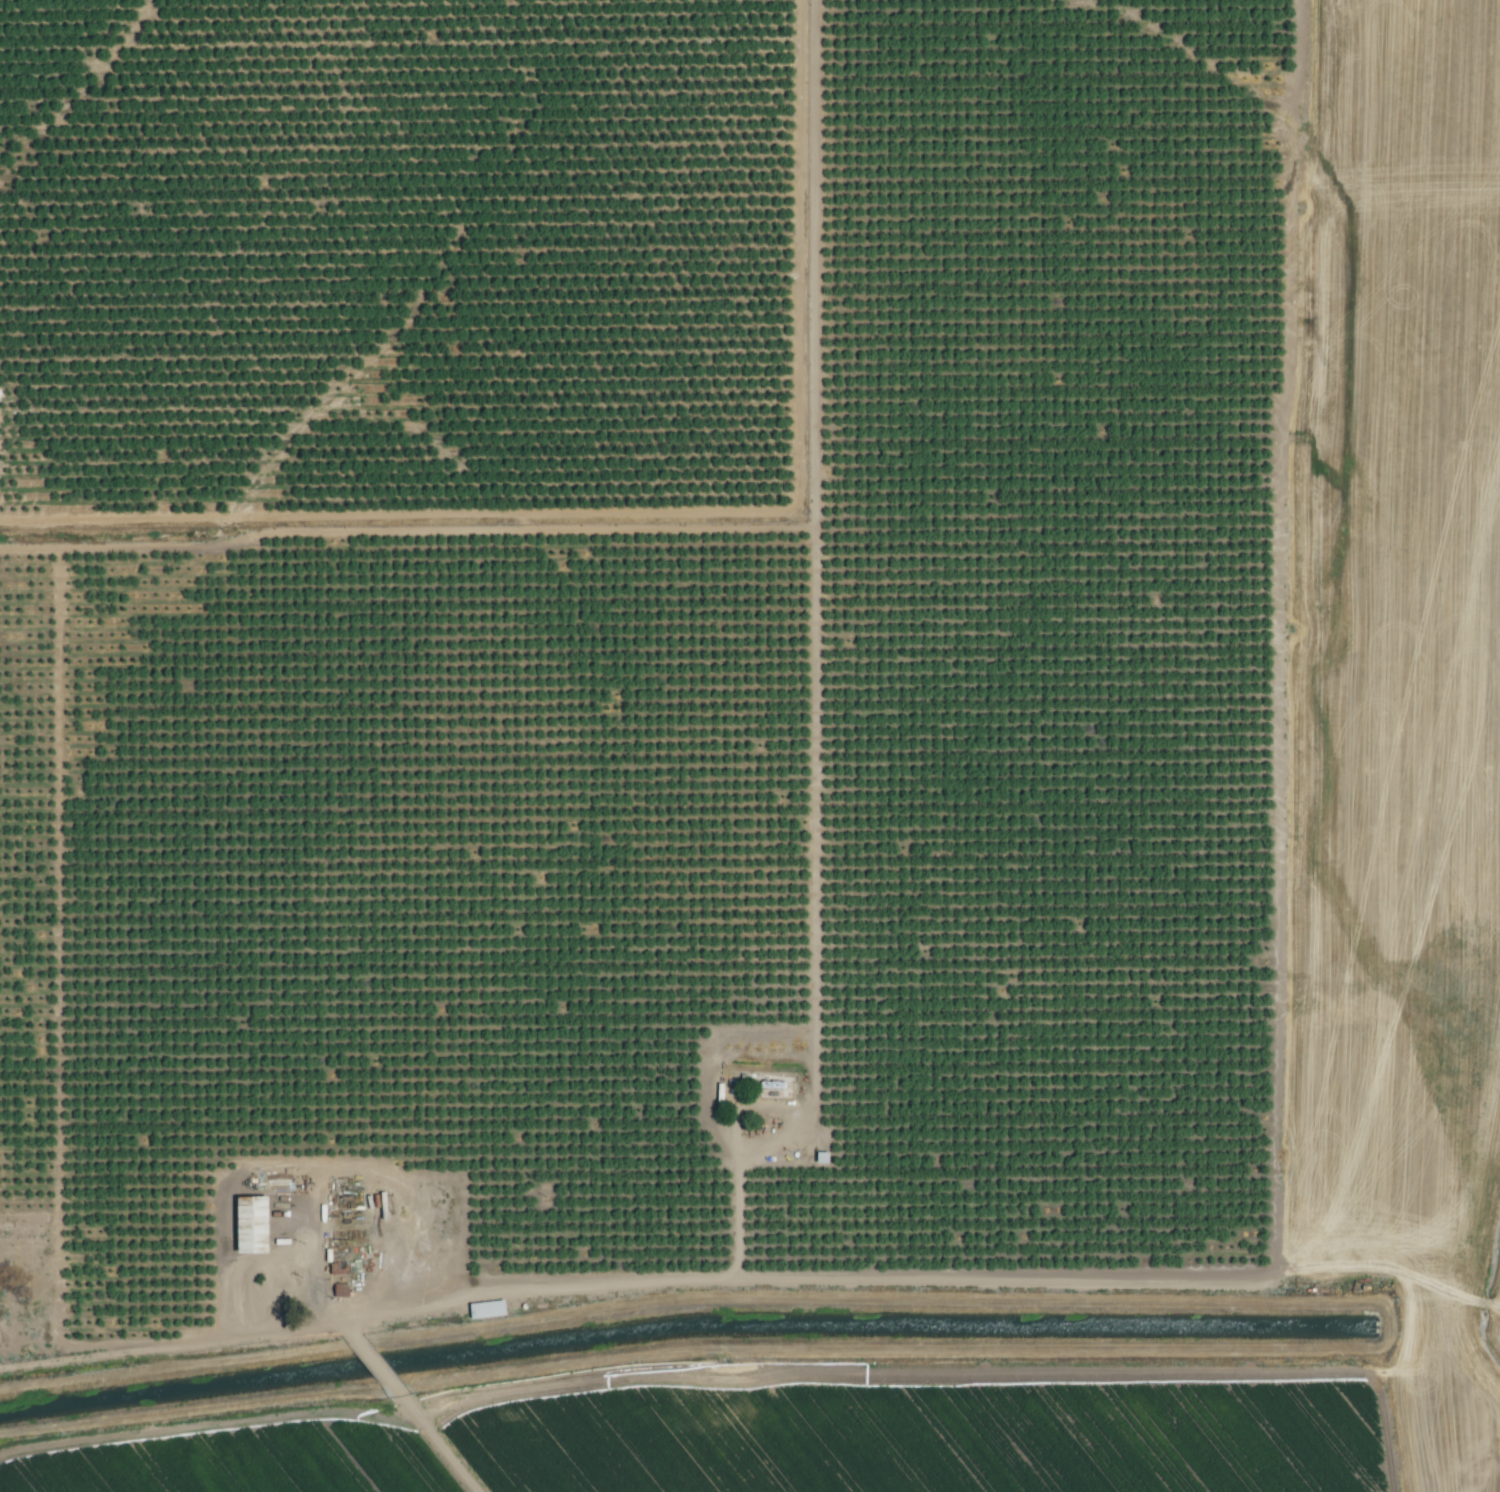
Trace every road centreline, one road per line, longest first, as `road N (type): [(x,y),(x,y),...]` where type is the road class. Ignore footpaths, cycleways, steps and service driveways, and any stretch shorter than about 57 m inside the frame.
road 1 (residential): [(394,1386),(478,1491)]

